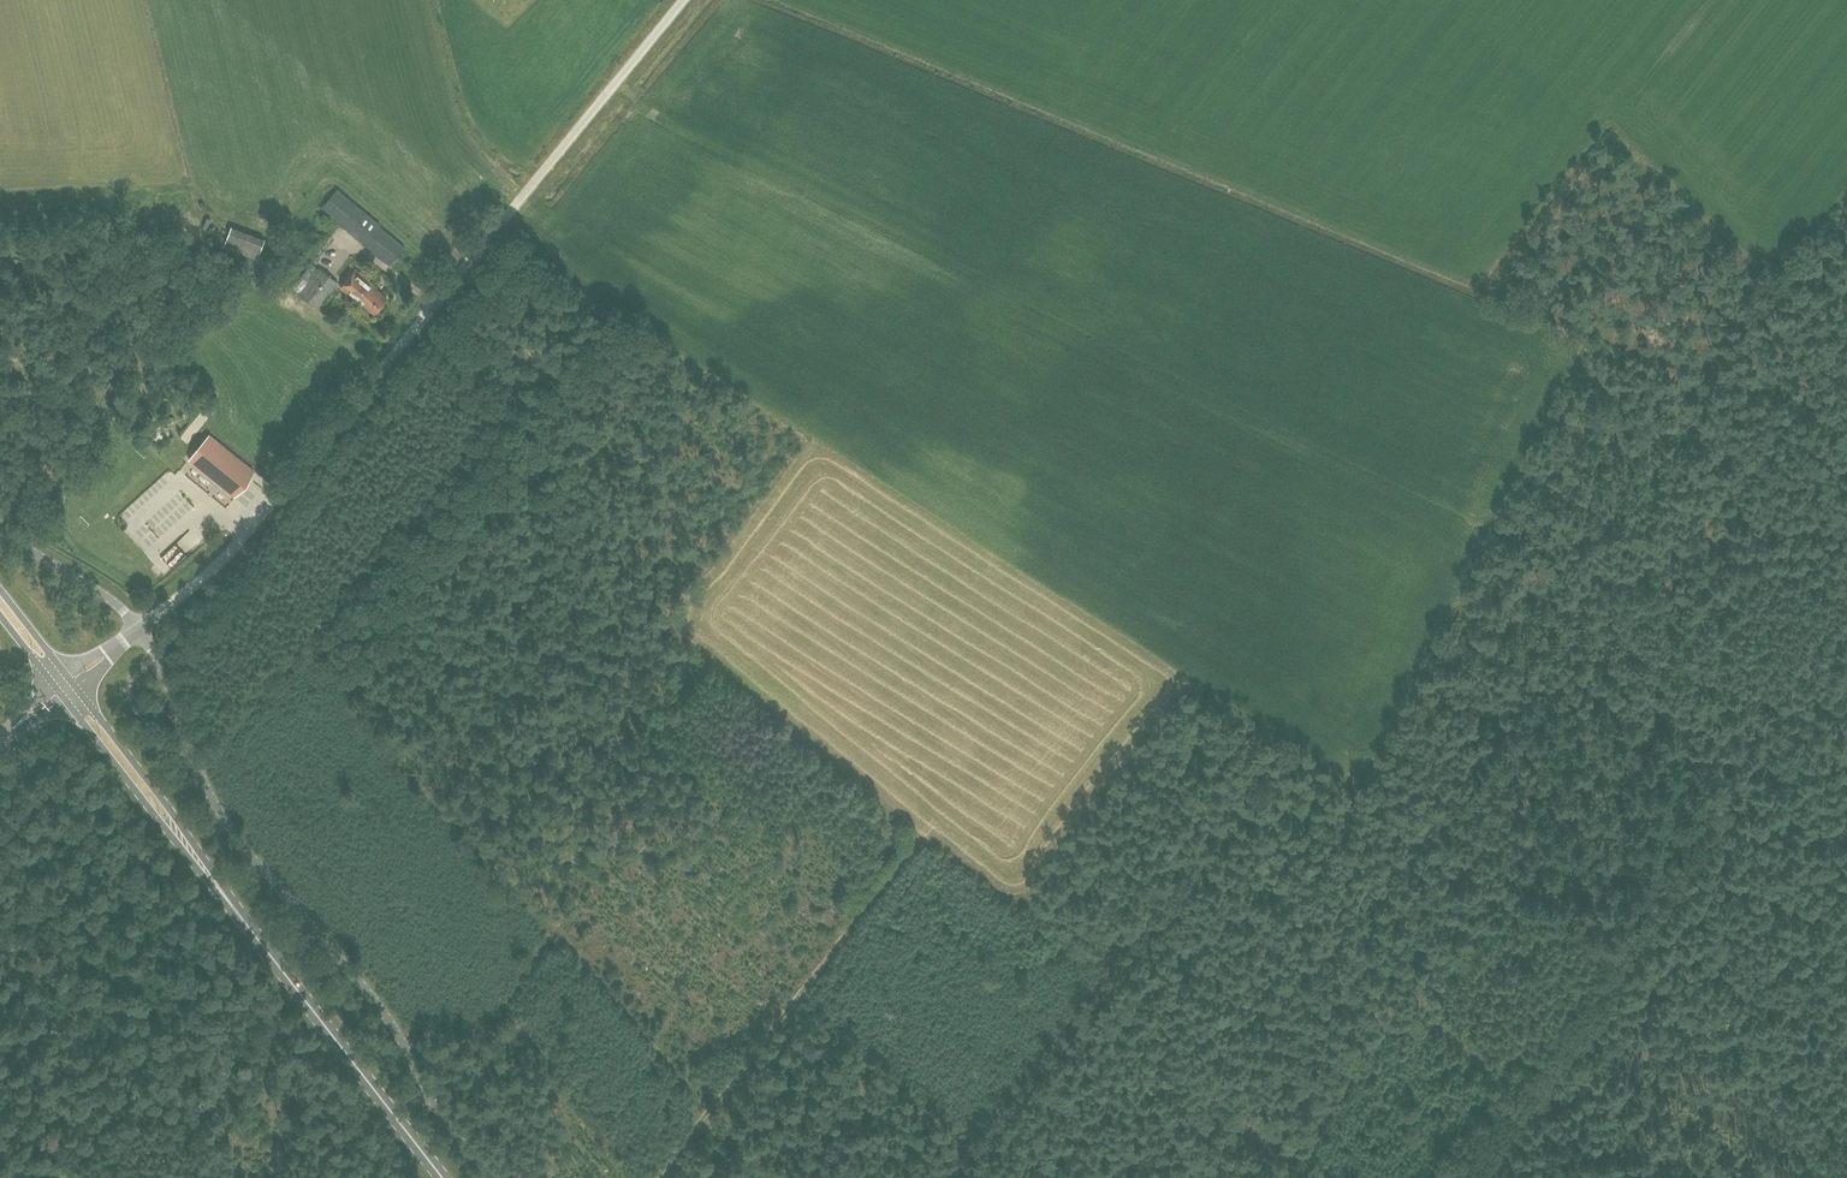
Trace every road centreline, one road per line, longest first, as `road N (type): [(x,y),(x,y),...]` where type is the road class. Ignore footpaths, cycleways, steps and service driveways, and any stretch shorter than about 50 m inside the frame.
road 1 (track): [(760,1168),(724,1131),(694,1130),(694,1094),(427,791),(321,632),(606,307)]
road 2 (unclassified): [(139,629),(225,558),(684,0)]
road 3 (track): [(1846,631),(1482,1177)]
road 4 (unclassified): [(491,1177),(439,1111),(385,1015),(222,817),(139,629)]
road 5 (track): [(922,831),(657,1177)]
road 6 (primary): [(443,1177),(232,906)]
road 7 (primary): [(232,906),(77,689)]
road 8 (primary): [(64,699),(232,906)]
road 9 (track): [(1846,1034),(1651,926)]
road 10 (unclassified): [(139,629),(112,600),(0,531)]

